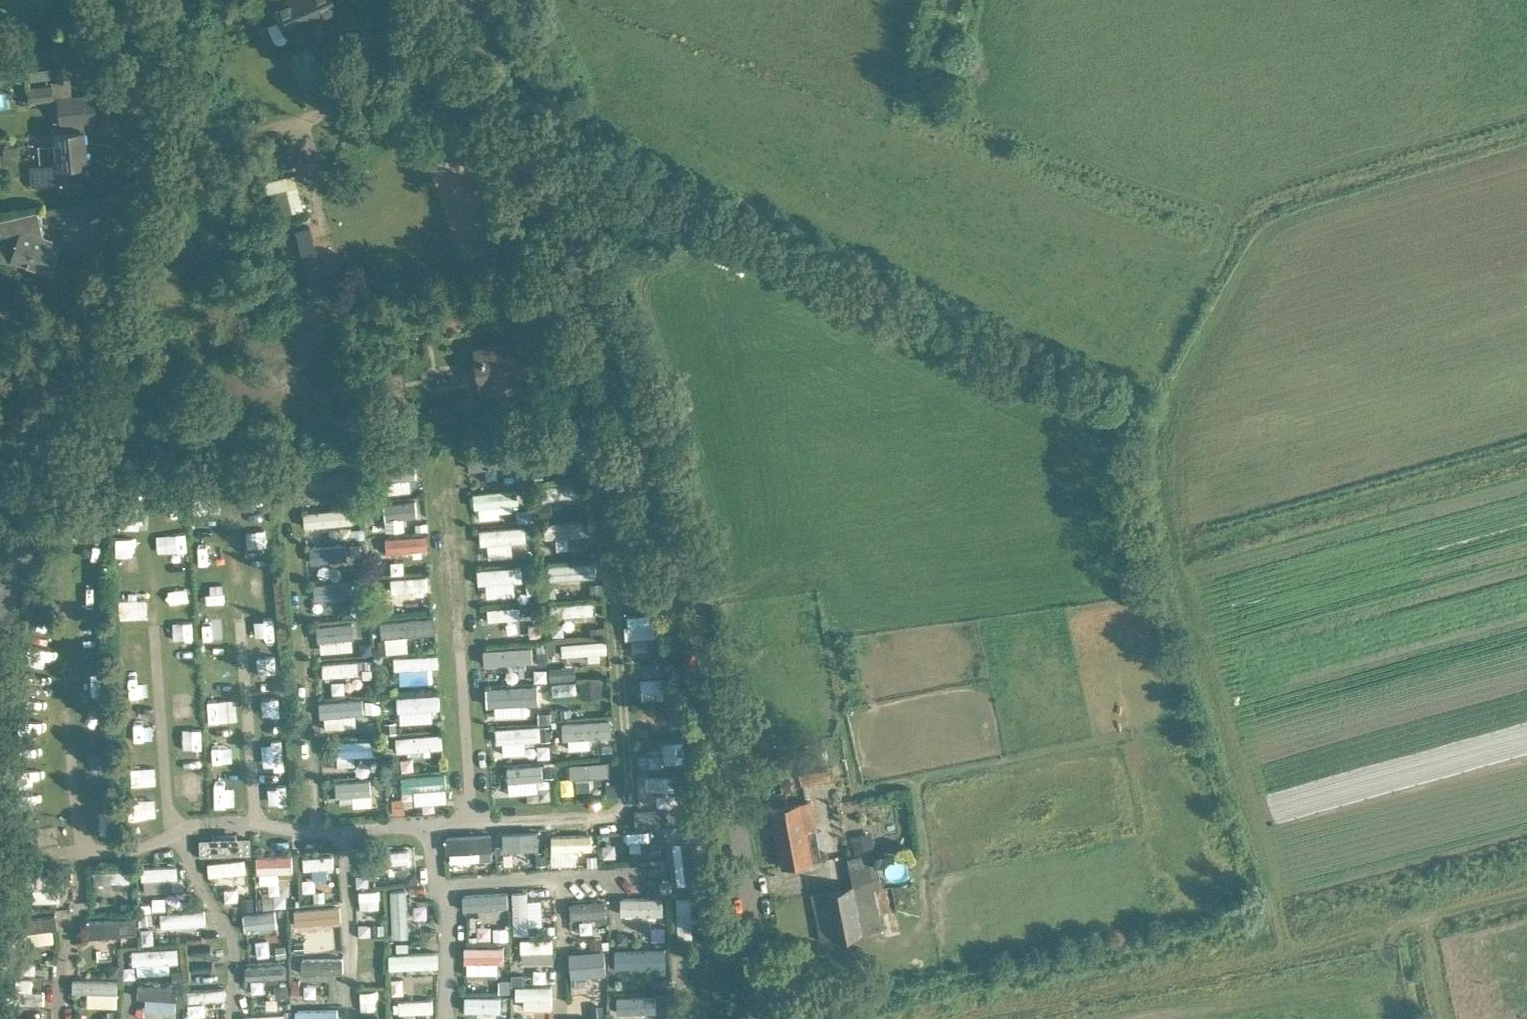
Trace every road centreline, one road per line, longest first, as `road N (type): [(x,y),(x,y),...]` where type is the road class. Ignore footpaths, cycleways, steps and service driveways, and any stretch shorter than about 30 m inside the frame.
road 1 (unclassified): [(772,1018),(739,824),(640,451),(485,54),(451,0)]
road 2 (unclassified): [(112,0),(131,159),(125,217),(0,638)]

